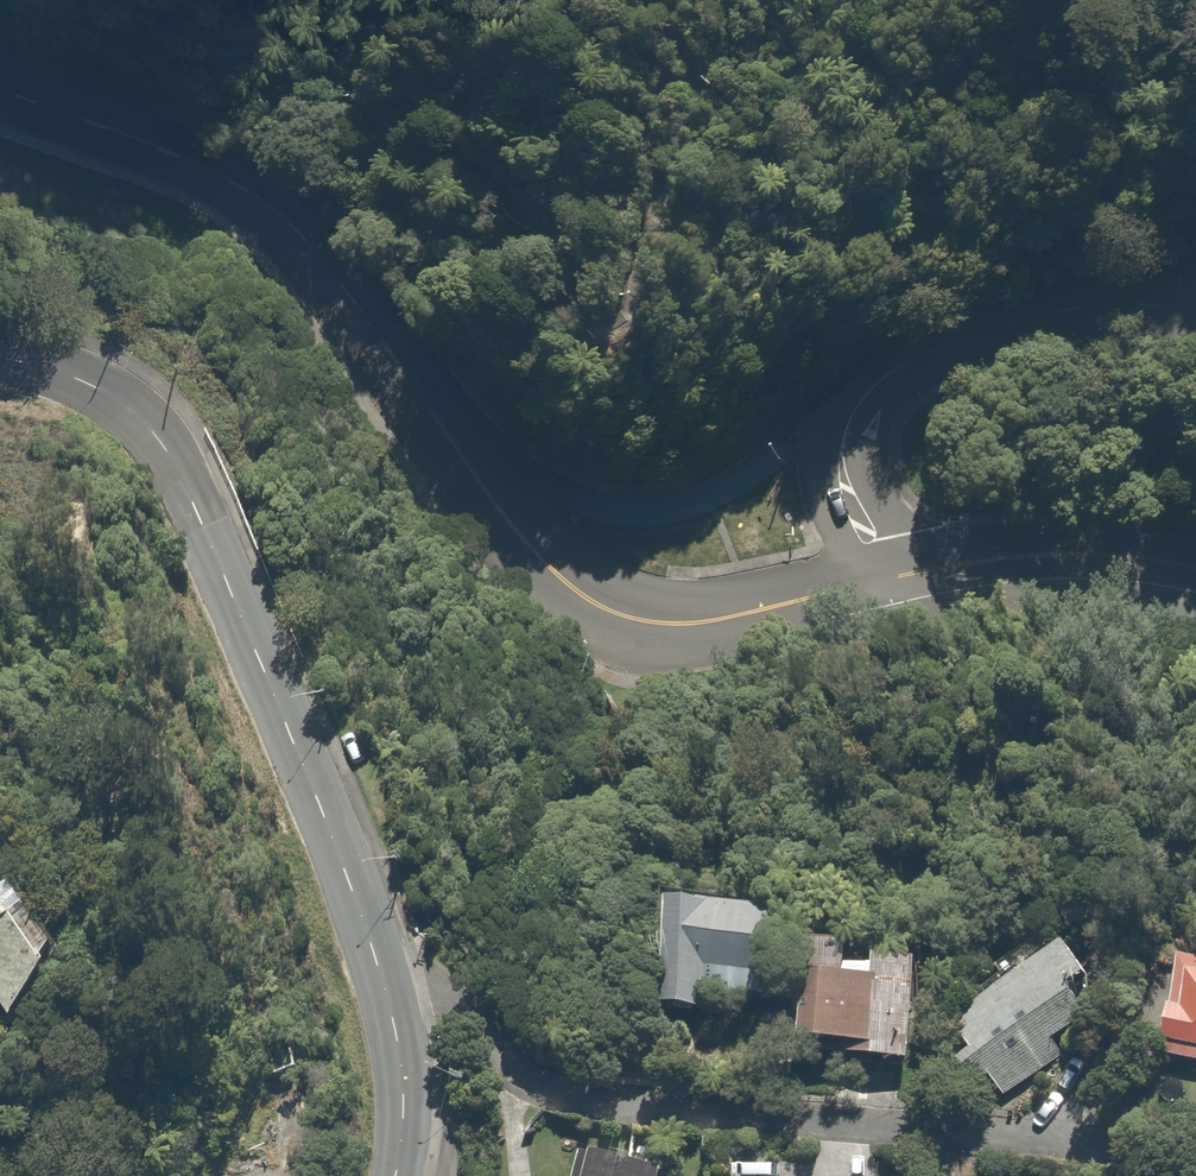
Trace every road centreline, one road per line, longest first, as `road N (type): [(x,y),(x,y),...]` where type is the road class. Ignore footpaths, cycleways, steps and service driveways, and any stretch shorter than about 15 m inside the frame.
road 1 (residential): [(369,937),(456,1005),(500,1064),(542,1095),(617,1111),(1101,1154)]
road 2 (residential): [(0,357),(109,392),(166,450),(369,937)]
road 3 (residential): [(463,457),(344,288),(276,213),(180,157),(0,90)]
road 4 (residential): [(888,586),(701,623),(616,613),(548,565),(463,457)]
road 5 (tertiary): [(463,457),(577,502),(662,508),(726,487),(863,399)]
road 6 (tertiary): [(863,399),(917,358),(1000,326),(1102,307),(1195,310)]
road 7 (tertiary): [(1195,571),(1086,557),(888,586)]
road 8 (residential): [(369,937),(400,1064),(395,1175)]
road 9 (tertiary): [(888,586),(843,477),(846,433),(863,399)]

